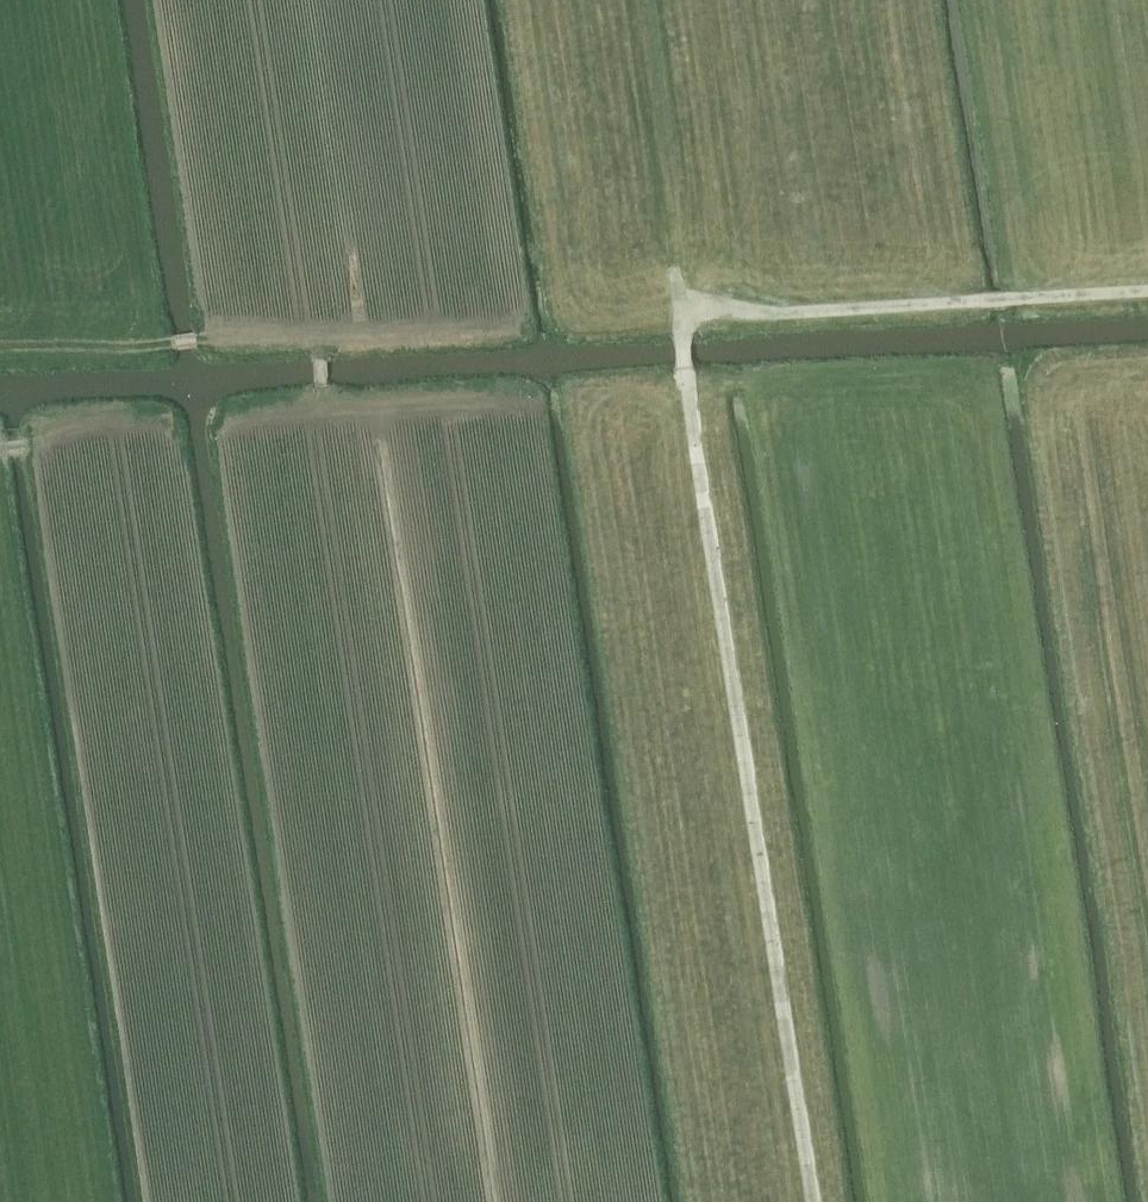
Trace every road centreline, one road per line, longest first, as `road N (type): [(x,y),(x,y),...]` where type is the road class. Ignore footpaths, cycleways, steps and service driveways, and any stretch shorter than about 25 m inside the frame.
road 1 (track): [(813,1201),(681,317),(1147,291)]

